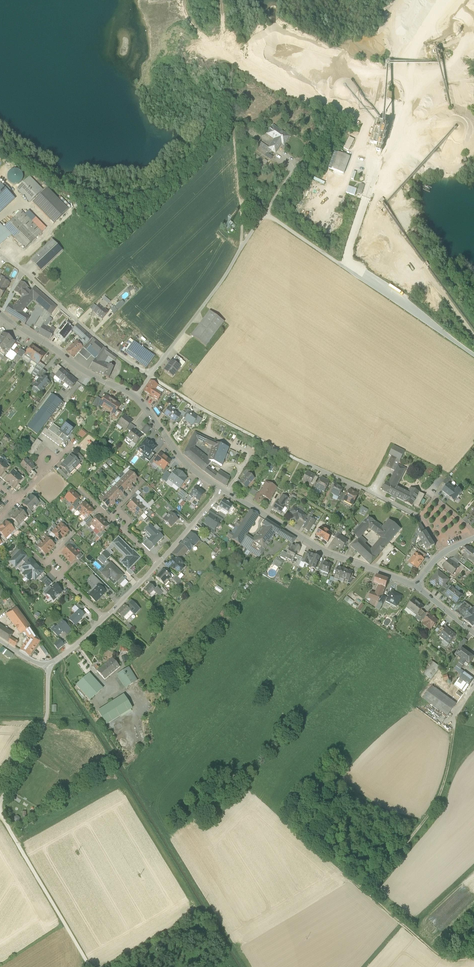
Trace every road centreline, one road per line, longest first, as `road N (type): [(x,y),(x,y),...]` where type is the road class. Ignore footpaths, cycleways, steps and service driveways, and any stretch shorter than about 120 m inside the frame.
road 1 (track): [(473,959),(442,960),(365,889),(430,816),(449,763),(453,720)]
road 2 (residential): [(149,378),(313,140)]
road 3 (residential): [(417,586),(314,546),(222,490)]
road 4 (unclassified): [(89,966),(0,812)]
road 5 (residential): [(443,553),(422,520),(299,462)]
road 6 (residential): [(149,378),(23,272)]
road 7 (residential): [(136,398),(6,318)]
road 8 (unclassified): [(0,804),(43,730),(48,668)]
road 9 (residential): [(222,490),(178,454),(136,398)]

